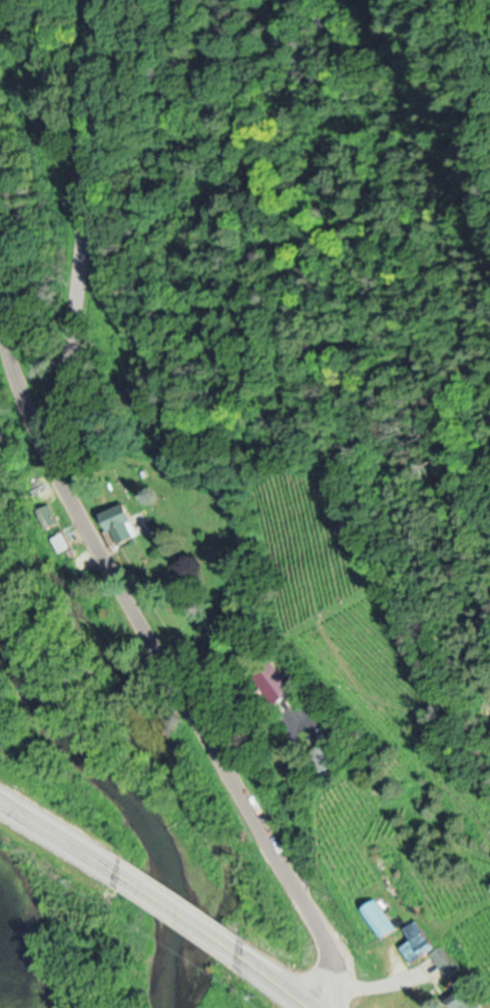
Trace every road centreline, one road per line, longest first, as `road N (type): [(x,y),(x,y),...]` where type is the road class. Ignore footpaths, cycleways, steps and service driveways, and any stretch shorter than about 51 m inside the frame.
road 1 (residential): [(325,1007),(335,961),(45,451)]
road 2 (residential): [(45,451),(75,357),(105,0)]
road 3 (primary): [(237,951),(118,871)]
road 4 (residential): [(45,451),(0,317)]
road 5 (primary): [(118,871),(0,796)]

